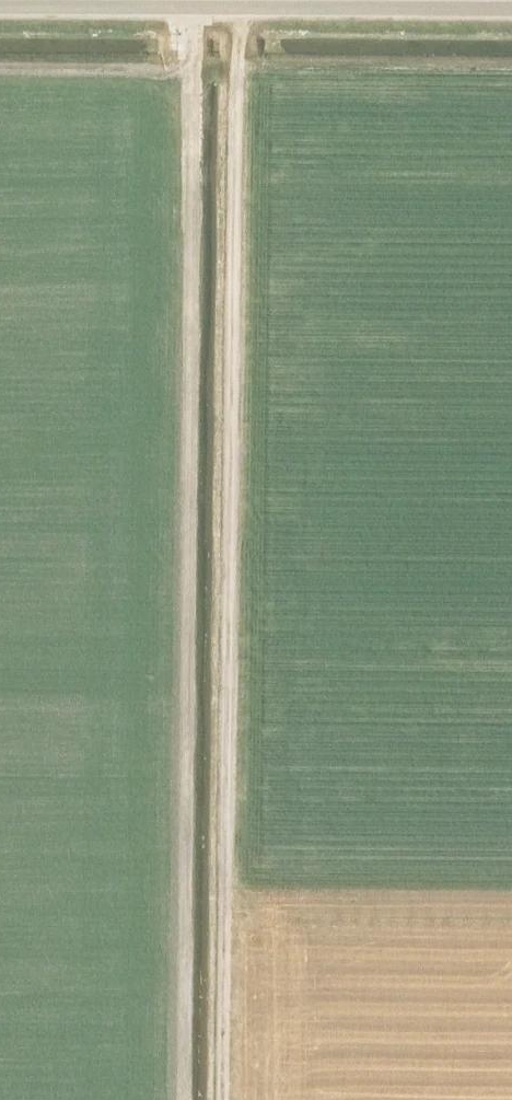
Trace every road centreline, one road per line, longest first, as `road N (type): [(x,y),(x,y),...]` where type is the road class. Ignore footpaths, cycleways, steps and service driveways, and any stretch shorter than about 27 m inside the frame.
road 1 (unclassified): [(511,8),(0,5)]

